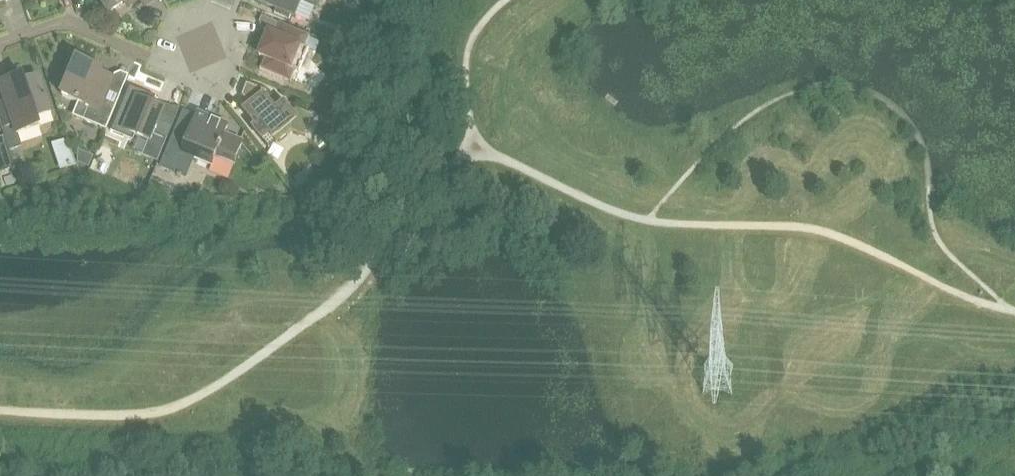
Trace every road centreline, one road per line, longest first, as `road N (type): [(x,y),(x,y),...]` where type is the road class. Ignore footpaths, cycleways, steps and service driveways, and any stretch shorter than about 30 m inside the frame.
road 1 (residential): [(182,52),(157,62),(66,26),(0,48)]

